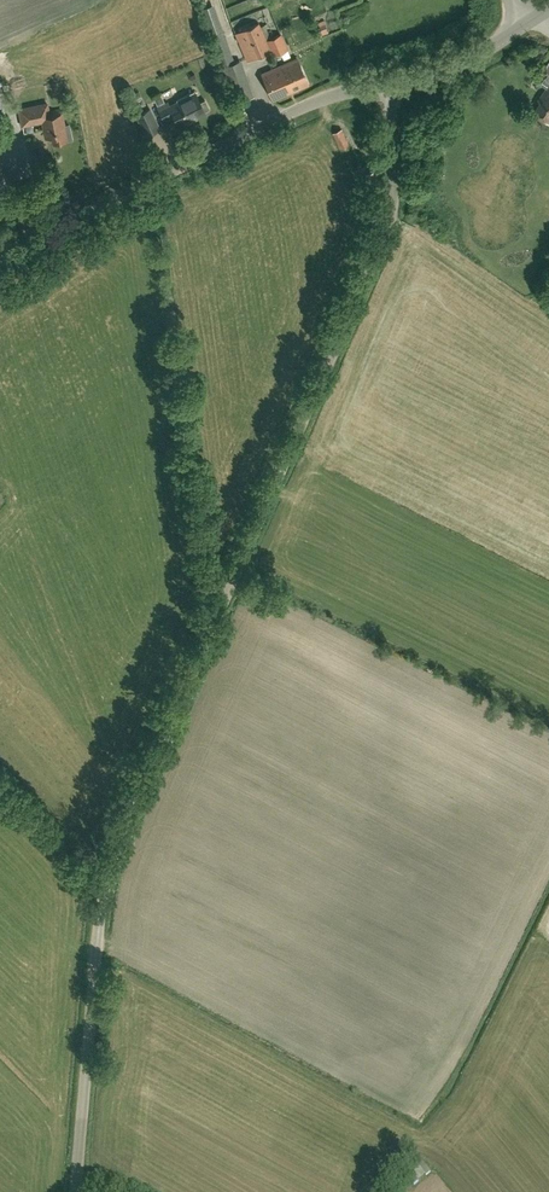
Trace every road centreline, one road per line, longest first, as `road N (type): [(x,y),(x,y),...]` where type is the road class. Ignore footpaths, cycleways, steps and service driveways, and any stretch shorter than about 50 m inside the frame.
road 1 (unclassified): [(76,1191),(112,866),(393,213),(387,86)]
road 2 (unclassified): [(0,261),(286,116)]
road 3 (residential): [(387,86),(441,74),(525,25)]

